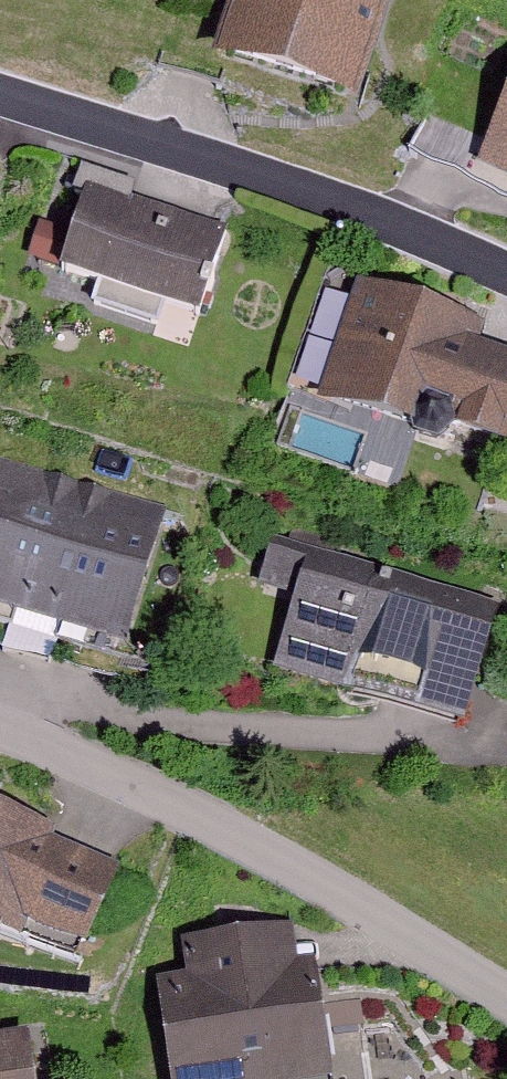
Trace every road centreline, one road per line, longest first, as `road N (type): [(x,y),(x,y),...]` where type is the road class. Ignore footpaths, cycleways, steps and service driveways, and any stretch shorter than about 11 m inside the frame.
road 1 (residential): [(0,729),(284,856),(506,998)]
road 2 (residential): [(0,89),(285,175),(506,273)]

